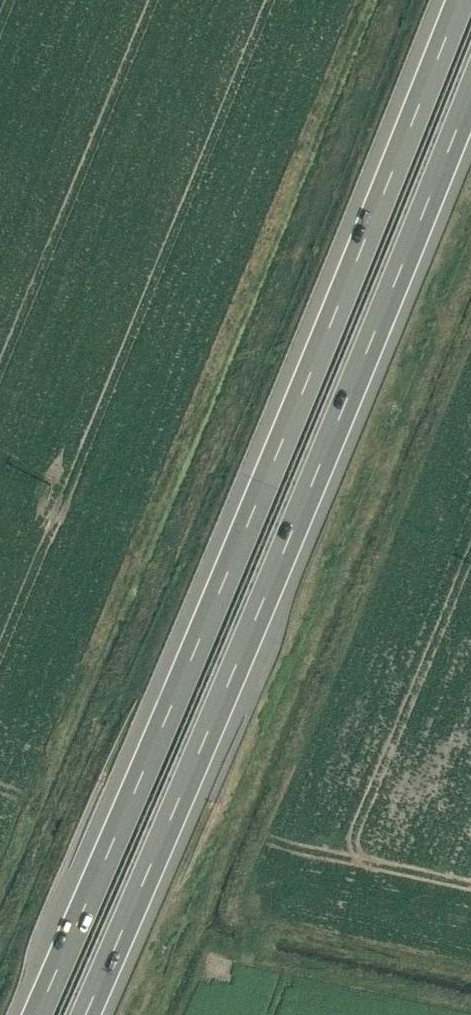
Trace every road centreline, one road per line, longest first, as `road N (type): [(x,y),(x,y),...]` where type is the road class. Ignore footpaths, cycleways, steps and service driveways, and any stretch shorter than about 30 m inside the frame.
road 1 (motorway): [(456,0),(326,331),(38,1014)]
road 2 (motorway): [(86,1014),(470,87)]

